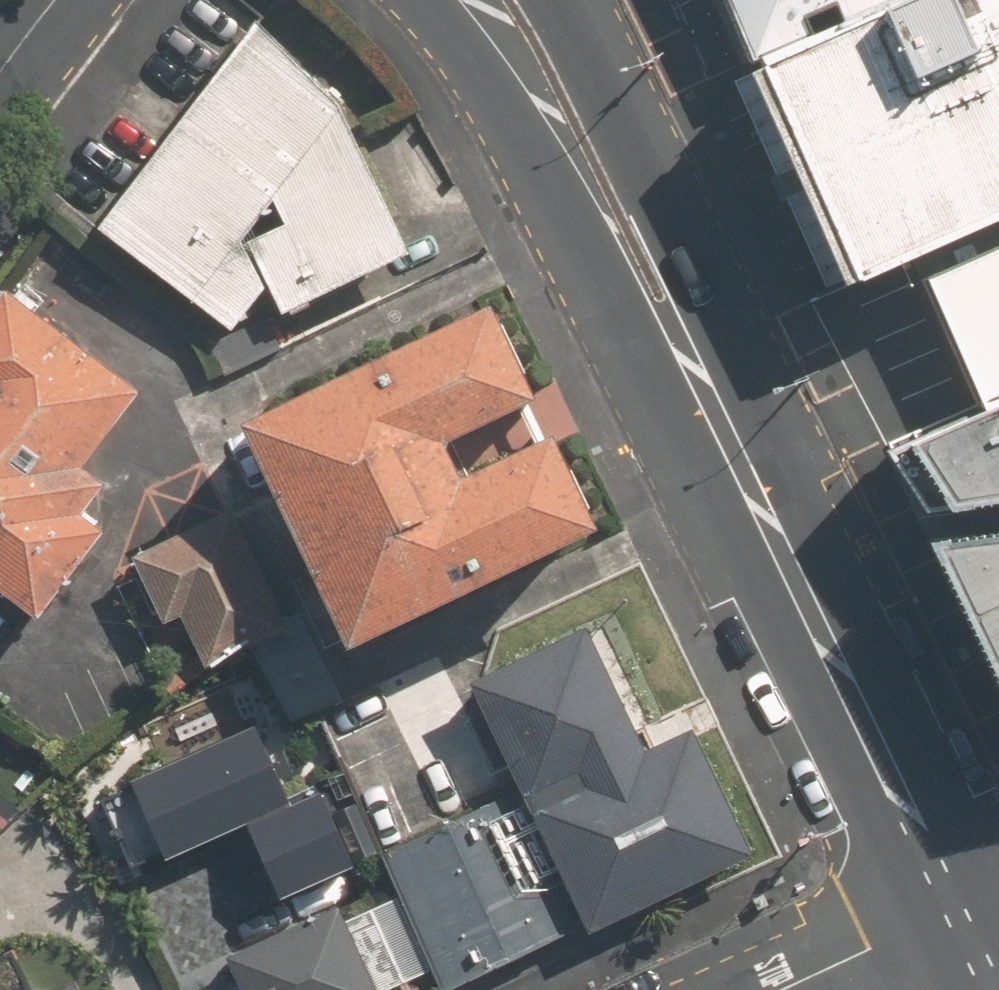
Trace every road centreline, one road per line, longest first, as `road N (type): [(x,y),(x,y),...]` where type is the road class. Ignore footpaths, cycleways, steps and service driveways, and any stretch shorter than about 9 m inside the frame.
road 1 (secondary): [(714,410),(954,926)]
road 2 (secondary): [(714,410),(614,275),(525,127),(430,0)]
road 3 (secondary): [(571,0),(610,76),(674,253),(714,410)]
road 4 (residential): [(954,926),(785,989)]

